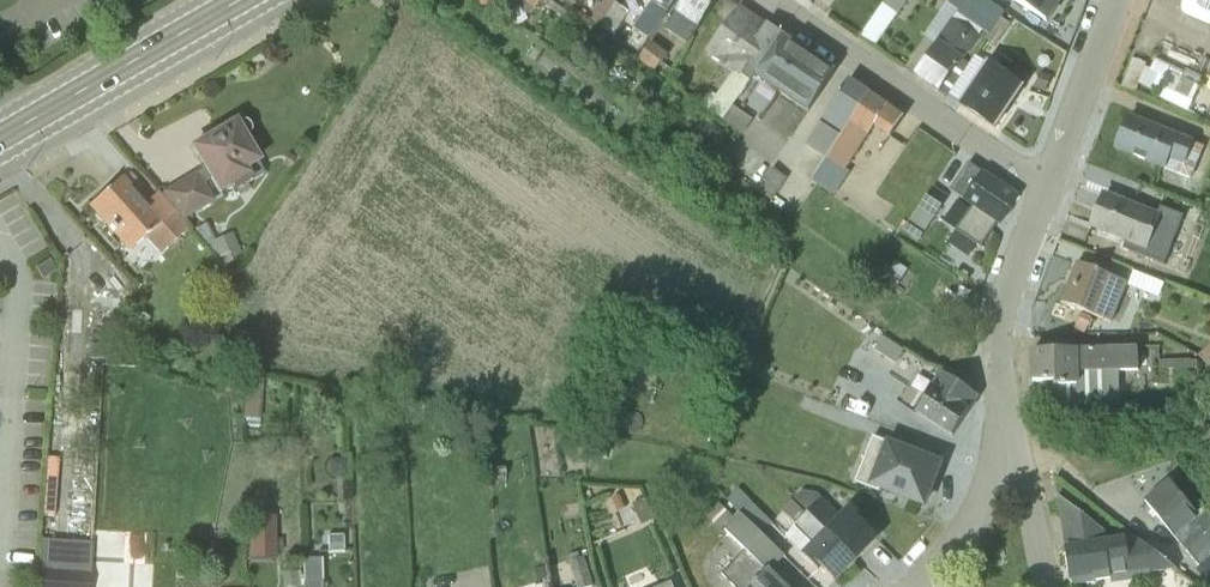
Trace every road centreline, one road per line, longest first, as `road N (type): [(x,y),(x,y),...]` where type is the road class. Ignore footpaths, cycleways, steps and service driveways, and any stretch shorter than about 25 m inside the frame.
road 1 (residential): [(1048,186),(765,0)]
road 2 (tertiary): [(0,137),(238,0)]
road 3 (residential): [(1006,427),(996,343),(1005,296),(1048,186)]
road 4 (residential): [(1048,186),(1115,0)]
road 5 (residential): [(916,586),(969,531),(1006,427)]
road 6 (residential): [(1045,586),(1006,427)]

